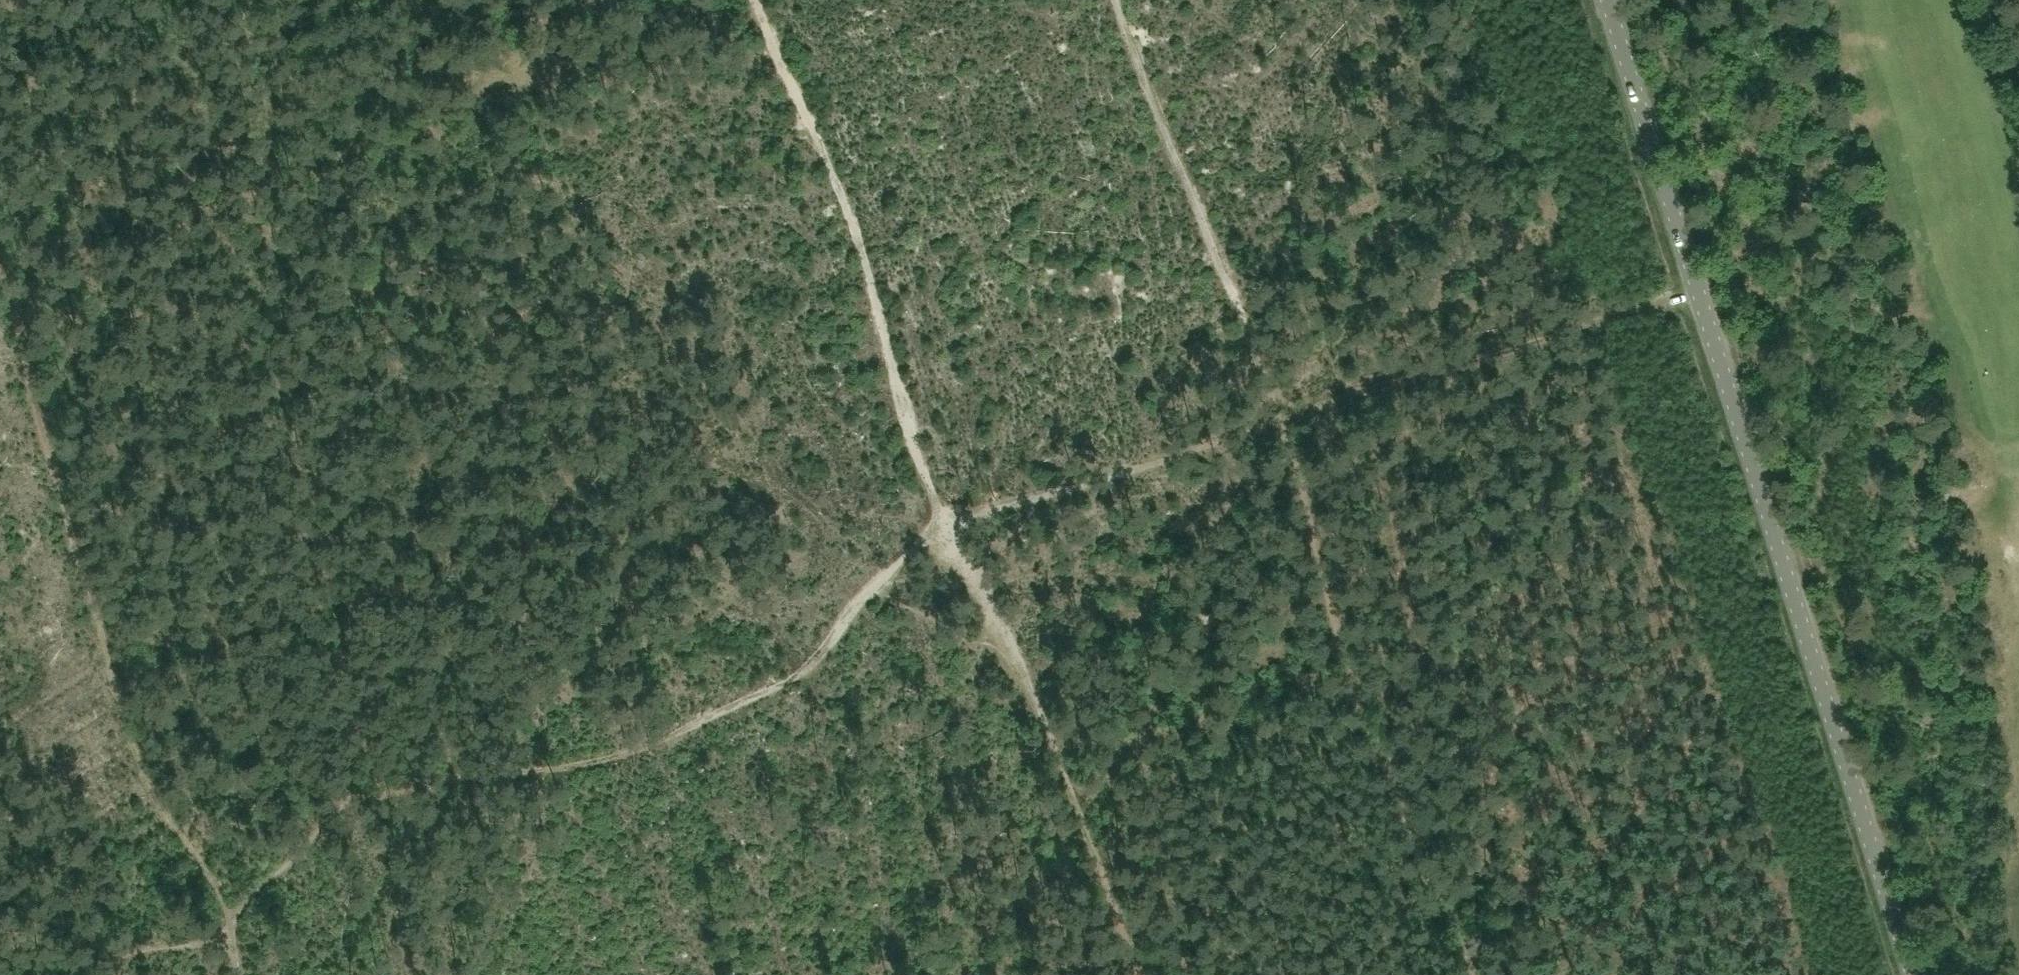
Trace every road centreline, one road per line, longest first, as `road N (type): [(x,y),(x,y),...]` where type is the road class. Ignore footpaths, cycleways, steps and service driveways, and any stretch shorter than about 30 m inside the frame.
road 1 (unclassified): [(1914,974),(1608,0)]

